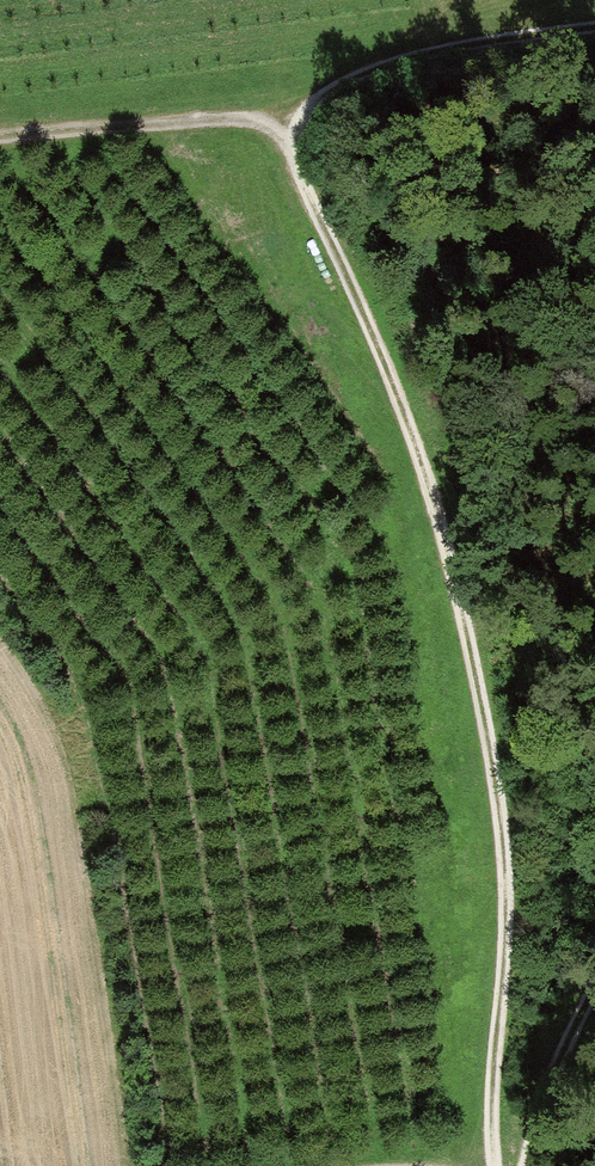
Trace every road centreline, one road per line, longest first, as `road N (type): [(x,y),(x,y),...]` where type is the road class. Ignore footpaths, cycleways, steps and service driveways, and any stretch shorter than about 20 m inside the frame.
road 1 (track): [(265,119),(394,396),(487,771),(505,921),(499,1165)]
road 2 (track): [(555,0),(371,47),(265,119)]
road 3 (track): [(265,119),(0,136)]
road 4 (track): [(594,996),(526,1165)]

